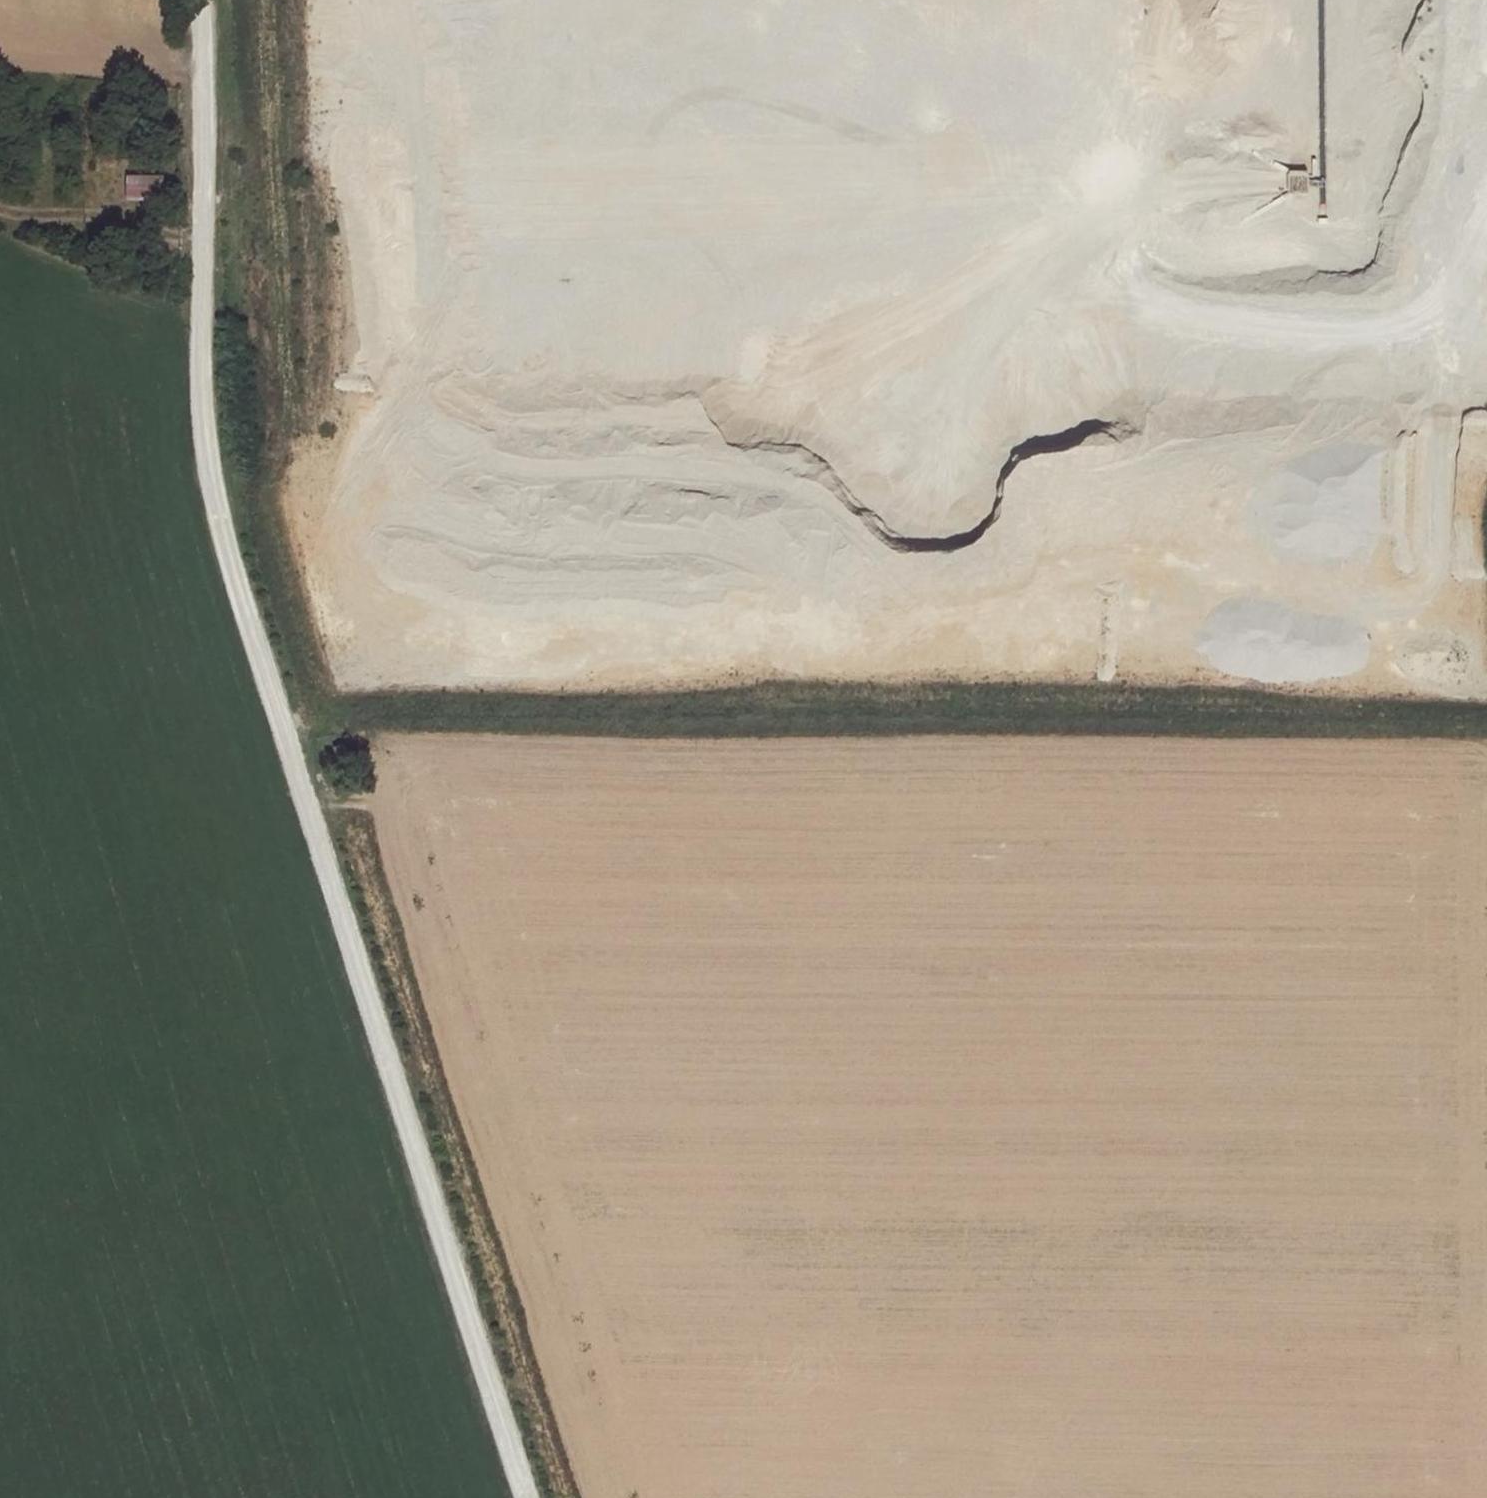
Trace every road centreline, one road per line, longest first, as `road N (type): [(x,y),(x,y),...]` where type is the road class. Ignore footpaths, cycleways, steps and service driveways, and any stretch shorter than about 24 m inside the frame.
road 1 (track): [(520,1497),(208,483),(197,384),(206,311),(197,0)]

